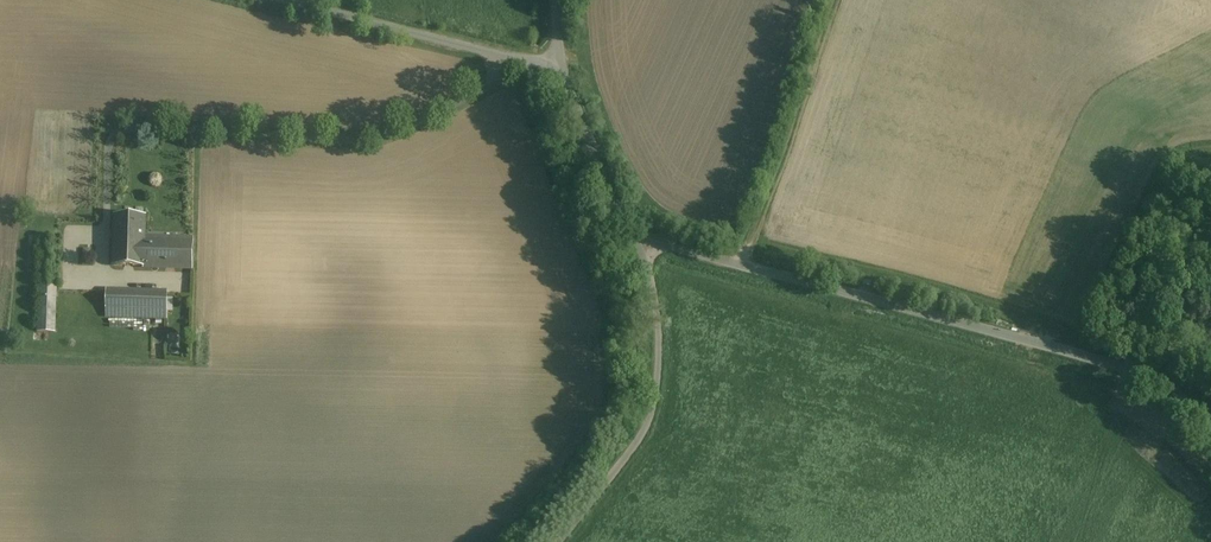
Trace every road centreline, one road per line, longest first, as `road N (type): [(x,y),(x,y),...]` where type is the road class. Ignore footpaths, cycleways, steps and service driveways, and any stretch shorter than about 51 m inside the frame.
road 1 (unclassified): [(637,233),(1145,375),(1210,432)]
road 2 (unclassified): [(560,541),(650,416),(659,327),(637,233)]
road 3 (track): [(836,0),(796,127),(734,264)]
road 4 (unclassified): [(290,0),(560,64)]
road 5 (track): [(1210,153),(1167,168),(1065,352)]
road 6 (unclassified): [(560,64),(637,233)]

